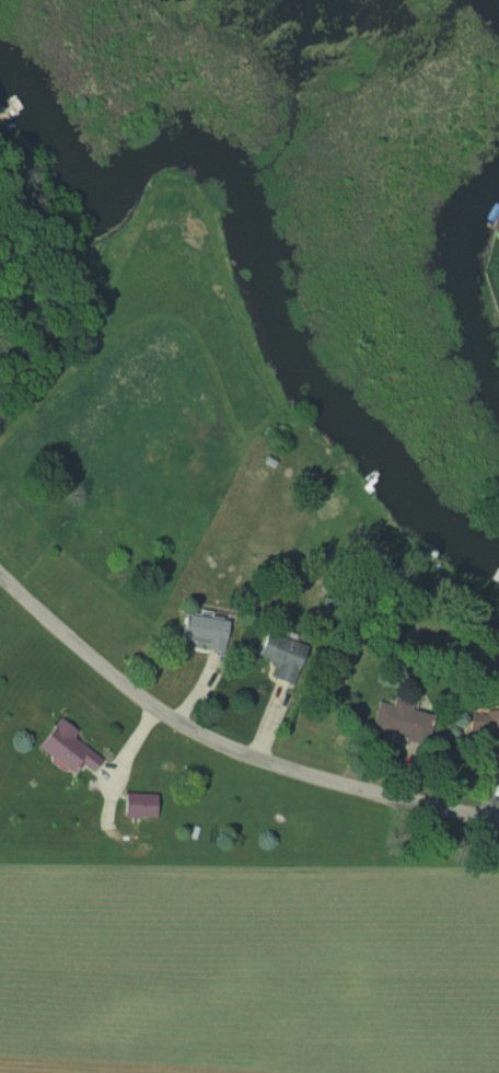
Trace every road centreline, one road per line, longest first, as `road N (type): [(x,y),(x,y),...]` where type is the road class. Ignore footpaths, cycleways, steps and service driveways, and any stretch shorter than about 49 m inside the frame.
road 1 (residential): [(498,822),(317,777),(204,736),(132,691),(0,575)]

